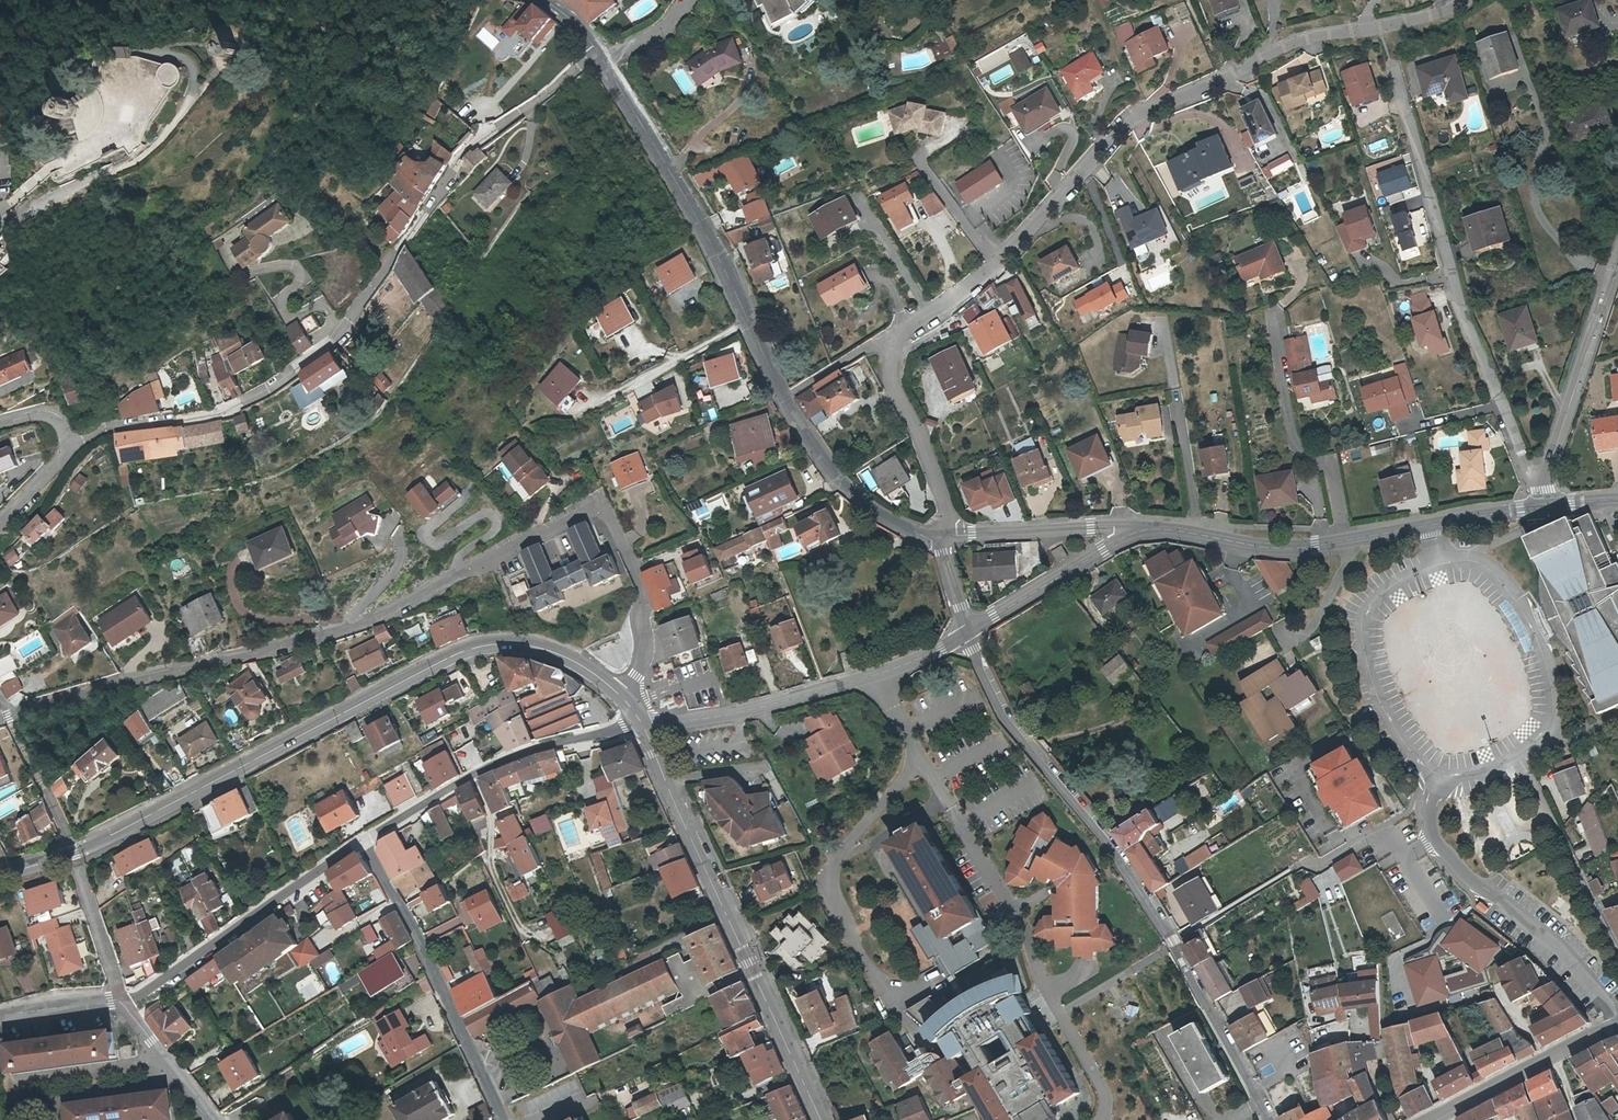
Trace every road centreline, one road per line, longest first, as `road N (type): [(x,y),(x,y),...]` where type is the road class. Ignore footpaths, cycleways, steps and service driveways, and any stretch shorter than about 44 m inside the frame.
road 1 (residential): [(1462,0),(1388,27),(1320,35),(1131,119),(992,270),(889,336),(894,386),(946,509),(941,538)]
road 2 (tertiary): [(620,695),(557,652),(514,644),(468,648),(122,830),(0,874)]
road 3 (residential): [(71,446),(106,427),(223,411),(280,381),(334,340),(473,143),(598,53)]
road 4 (residential): [(941,538),(878,512),(821,452),(784,397),(720,258),(598,53)]
road 5 (residential): [(1269,1119),(1155,908),(1005,717),(968,634)]
road 6 (residential): [(491,560),(342,629),(0,715)]
road 7 (residential): [(1390,61),(1463,315),(1547,506)]
road 8 (tertiary): [(822,1119),(642,723)]
road 9 (residential): [(968,634),(872,675),(761,707),(642,723)]
road 10 (residential): [(491,560),(582,516),(614,526),(642,588),(644,622),(645,657),(620,695)]
road 11 (residential): [(503,1119),(364,836)]
road 12 (residential): [(364,836),(125,1000)]
road 13 (residential): [(1271,312),(1294,445),(1331,465),(1347,542)]
road 14 (residential): [(1547,506),(1547,471),(1617,265)]
road 15 (residential): [(1142,529),(968,634)]
road 16 (residential): [(1547,506),(1347,542)]
road 17 (residential): [(474,773),(493,814),(492,864),(536,961)]
road 18 (residential): [(1142,529),(941,538)]
road 19 (residential): [(1617,951),(1531,780)]
road 20 (residential): [(642,723),(517,752),(474,773)]
road 21 (residential): [(18,1083),(168,1064)]
road 22 (residential): [(1347,542),(1287,549),(1199,534)]
road 23 (unclassified): [(125,1000),(78,862)]
road 24 (residential): [(1177,392),(1199,534)]
road 25 (residential): [(474,773),(364,836)]
road 26 (residential): [(0,1012),(74,999),(125,1000)]
road 27 (primary): [(1554,1054),(1444,1111)]

